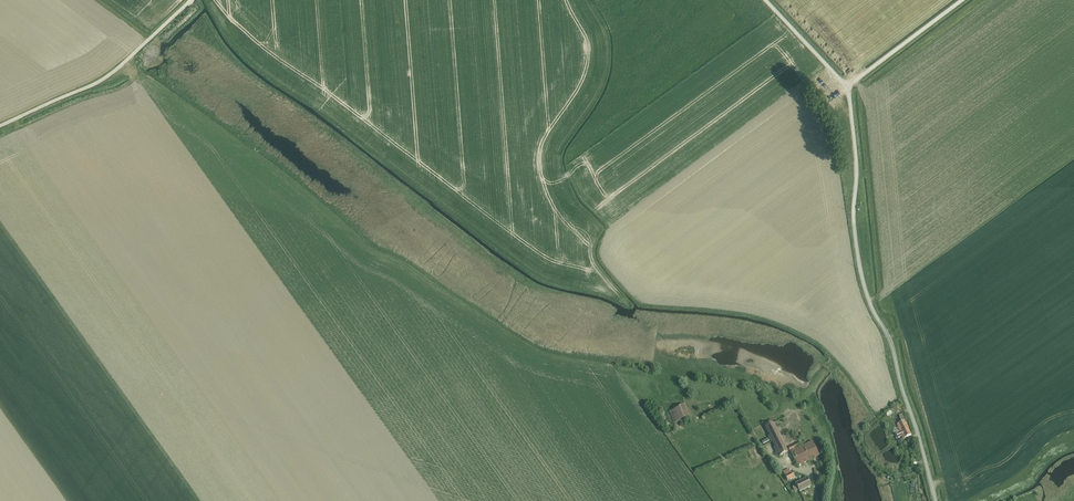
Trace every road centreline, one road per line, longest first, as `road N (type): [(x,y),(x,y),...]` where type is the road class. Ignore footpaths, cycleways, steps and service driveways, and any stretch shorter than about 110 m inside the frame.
road 1 (unclassified): [(935,500),(893,349),(862,277),(847,87)]
road 2 (unclassified): [(191,0),(115,72),(0,127)]
road 3 (unclassified): [(963,0),(847,87)]

